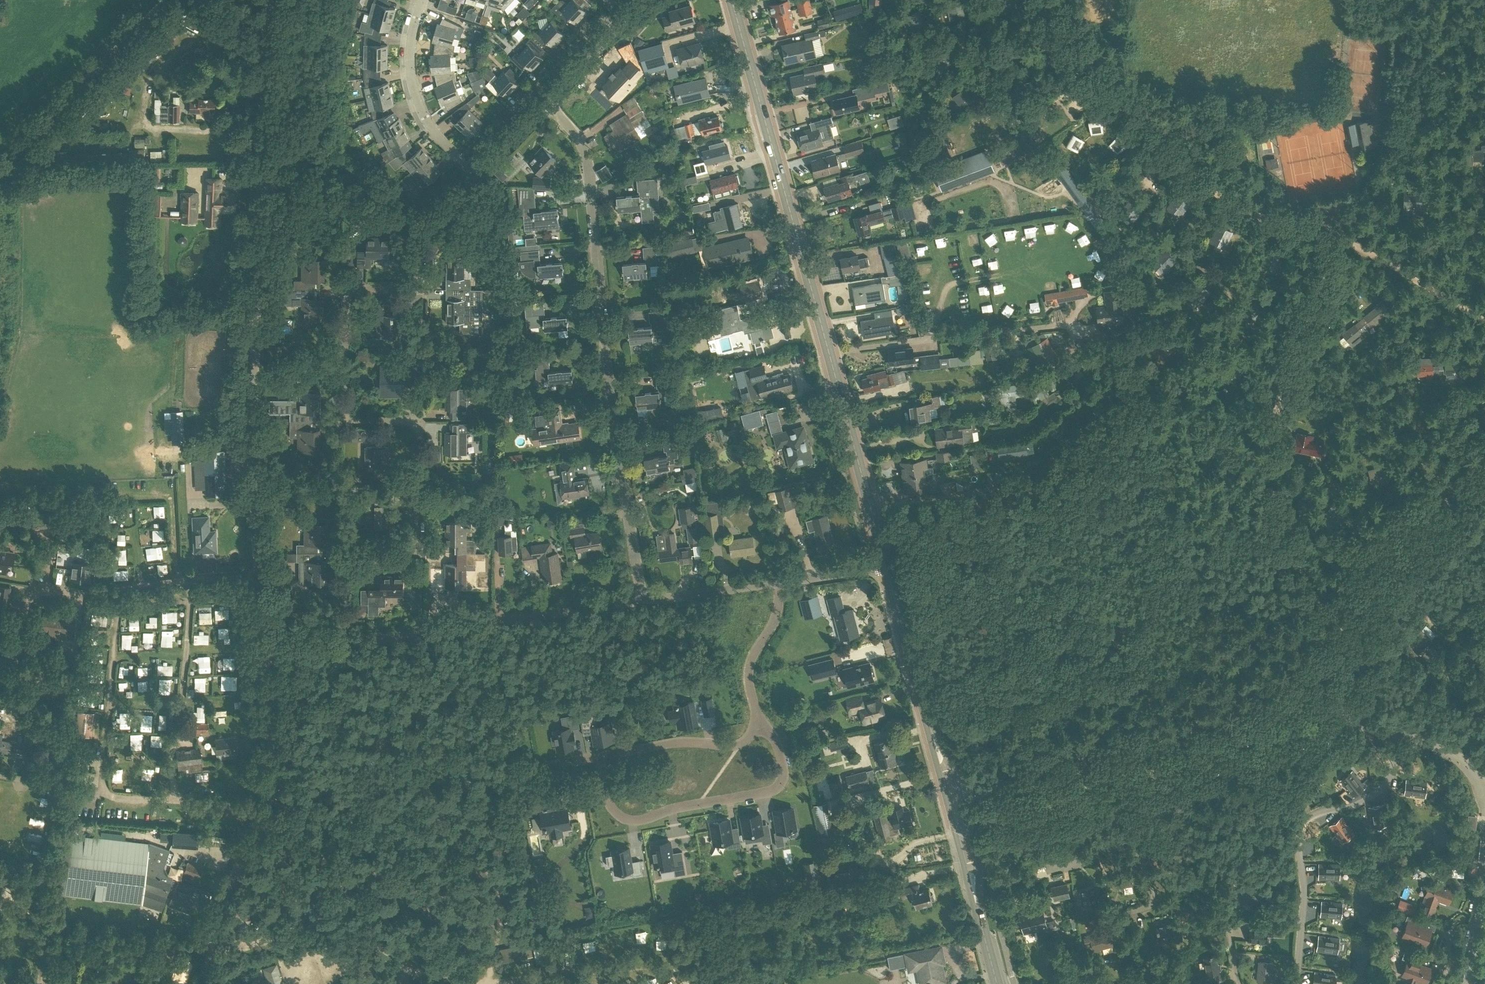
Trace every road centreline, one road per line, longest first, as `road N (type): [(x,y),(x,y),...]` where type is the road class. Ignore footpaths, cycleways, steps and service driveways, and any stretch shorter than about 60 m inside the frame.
road 1 (residential): [(420,223),(420,287),(343,287),(343,420),(419,420),(420,552),(346,553),(344,644)]
road 2 (residential): [(643,601),(611,406),(586,157),(550,106)]
road 3 (unclassified): [(263,655),(255,432),(261,179)]
road 4 (unclassified): [(1385,726),(1336,707),(1308,705),(961,799)]
road 5 (unclassified): [(969,831),(1341,729),(1385,726)]
road 6 (track): [(1335,236),(1240,207),(1203,184),(1090,69),(1048,0)]
road 7 (track): [(488,983),(502,935),(469,853),(452,830),(419,825),(374,834),(354,820),(303,744),(314,725)]
road 8 (primary): [(832,353),(730,0)]
road 9 (residential): [(344,644),(643,601)]
road 10 (residential): [(600,756),(611,806),(626,818),(645,819),(776,787),(783,771),(776,744),(760,726)]
road 11 (track): [(406,983),(274,780)]
road 12 (track): [(1284,387),(1269,447),(1277,513),(1308,577),(1344,598)]
road 13 (unclassified): [(164,0),(0,167)]
road 14 (primary): [(886,566),(832,353)]
road 15 (residential): [(479,176),(428,124),(414,89),(411,44),(423,0)]
road 16 (track): [(1344,598),(1402,515),(1484,467)]
road 17 (track): [(1284,387),(1365,420),(1447,489)]
road 18 (residential): [(209,983),(221,905),(266,808)]
road 19 (track): [(1484,322),(1335,236)]
road 20 (residential): [(600,756),(676,743),(739,746),(760,726)]
road 21 (residential): [(261,179),(420,223)]
road 22 (track): [(512,982),(674,964)]
road 23 (track): [(1335,236),(1284,387)]
road 24 (unclassified): [(261,179),(267,24)]
road 25 (unclassified): [(266,808),(274,780),(263,655)]
road 26 (primary): [(926,715),(886,566)]
road 27 (residential): [(620,31),(604,17),(514,112)]
road 28 (residential): [(760,726),(750,669),(775,624),(779,582)]
road 29 (track): [(1266,715),(1344,598)]
road 30 (residential): [(643,601),(779,582)]

